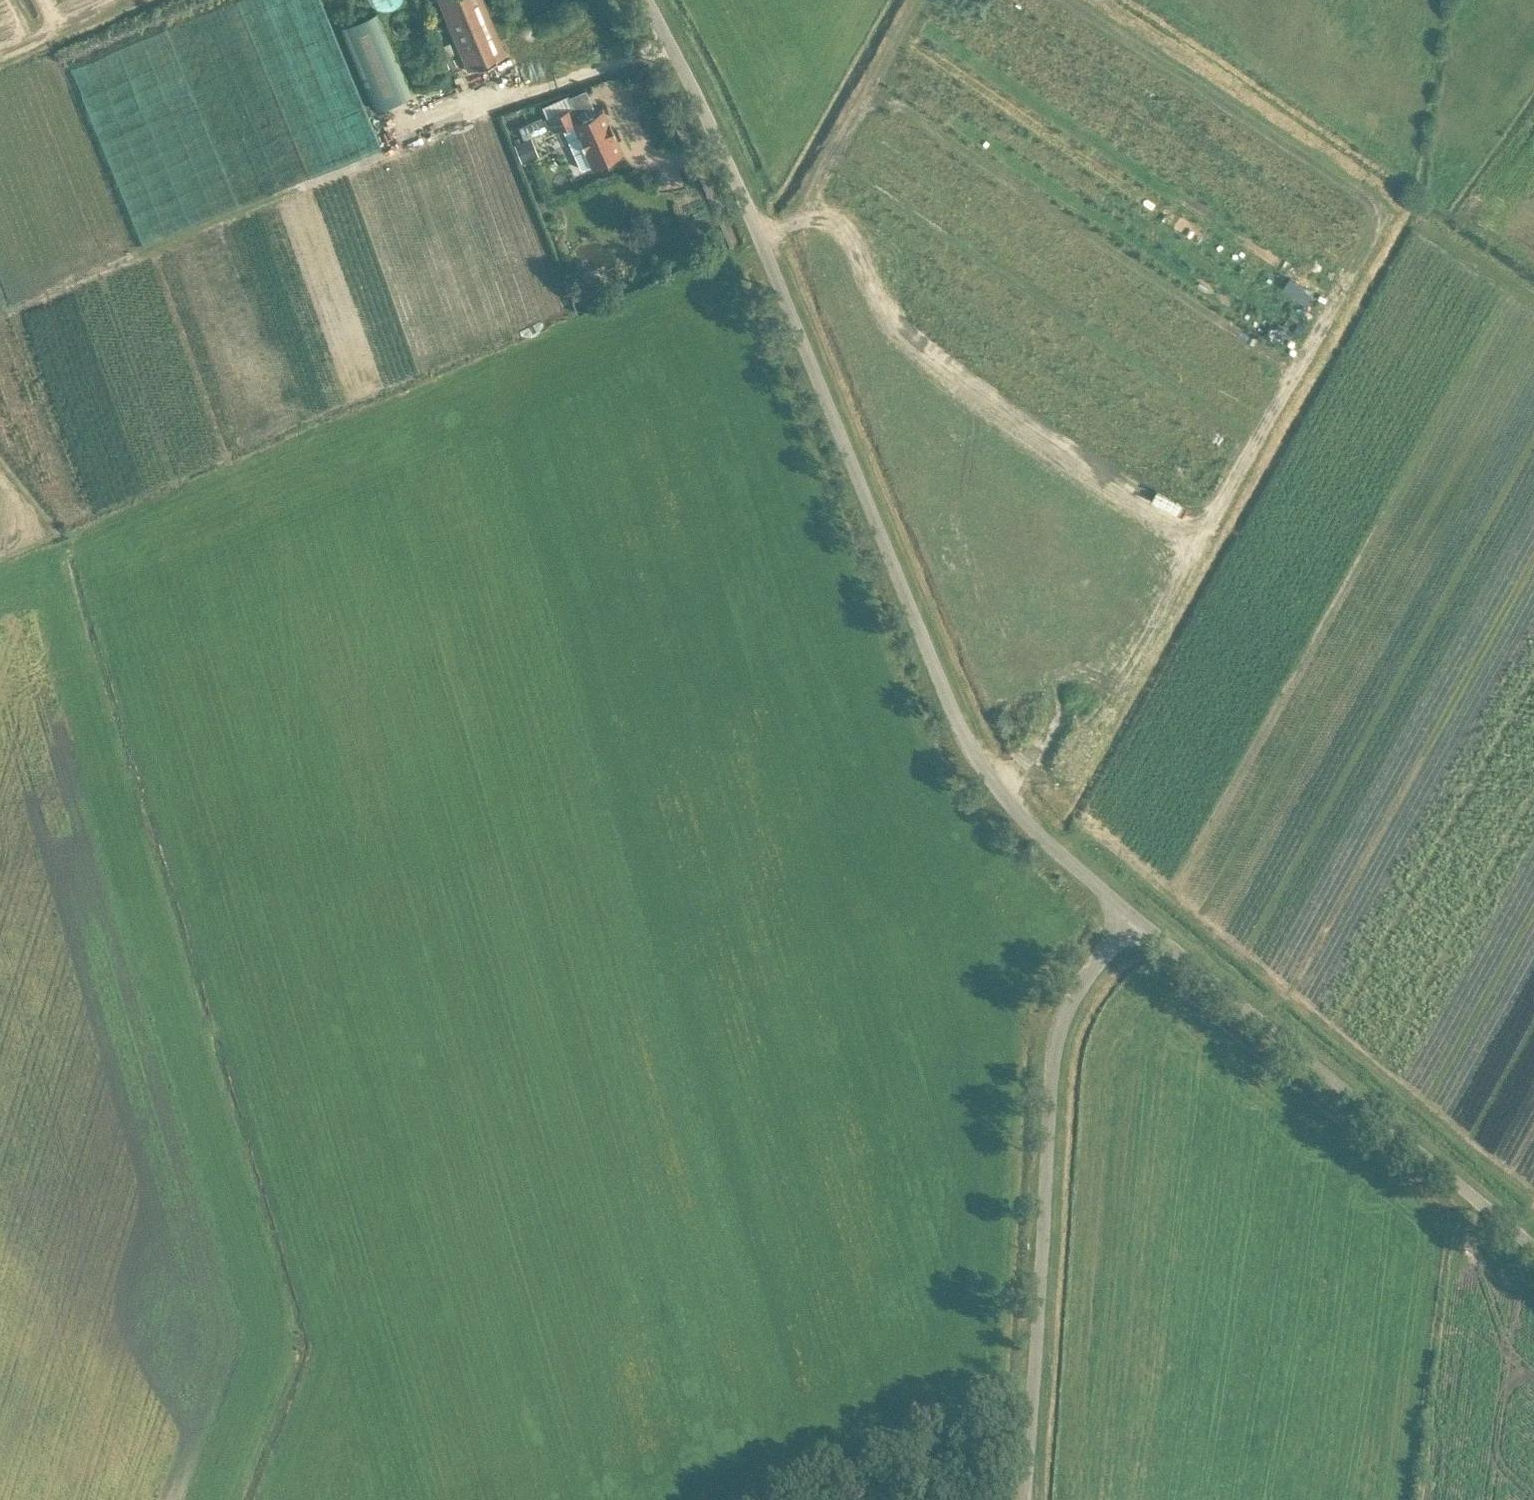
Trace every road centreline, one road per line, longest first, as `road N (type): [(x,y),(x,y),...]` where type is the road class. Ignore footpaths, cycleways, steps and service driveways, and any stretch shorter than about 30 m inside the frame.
road 1 (unclassified): [(1132,915),(1009,806),(965,738),(708,117),(642,0)]
road 2 (unclassified): [(1025,1499),(1054,1045),(1071,996),(1132,915)]
road 3 (unclassified): [(1533,1247),(1132,915)]

